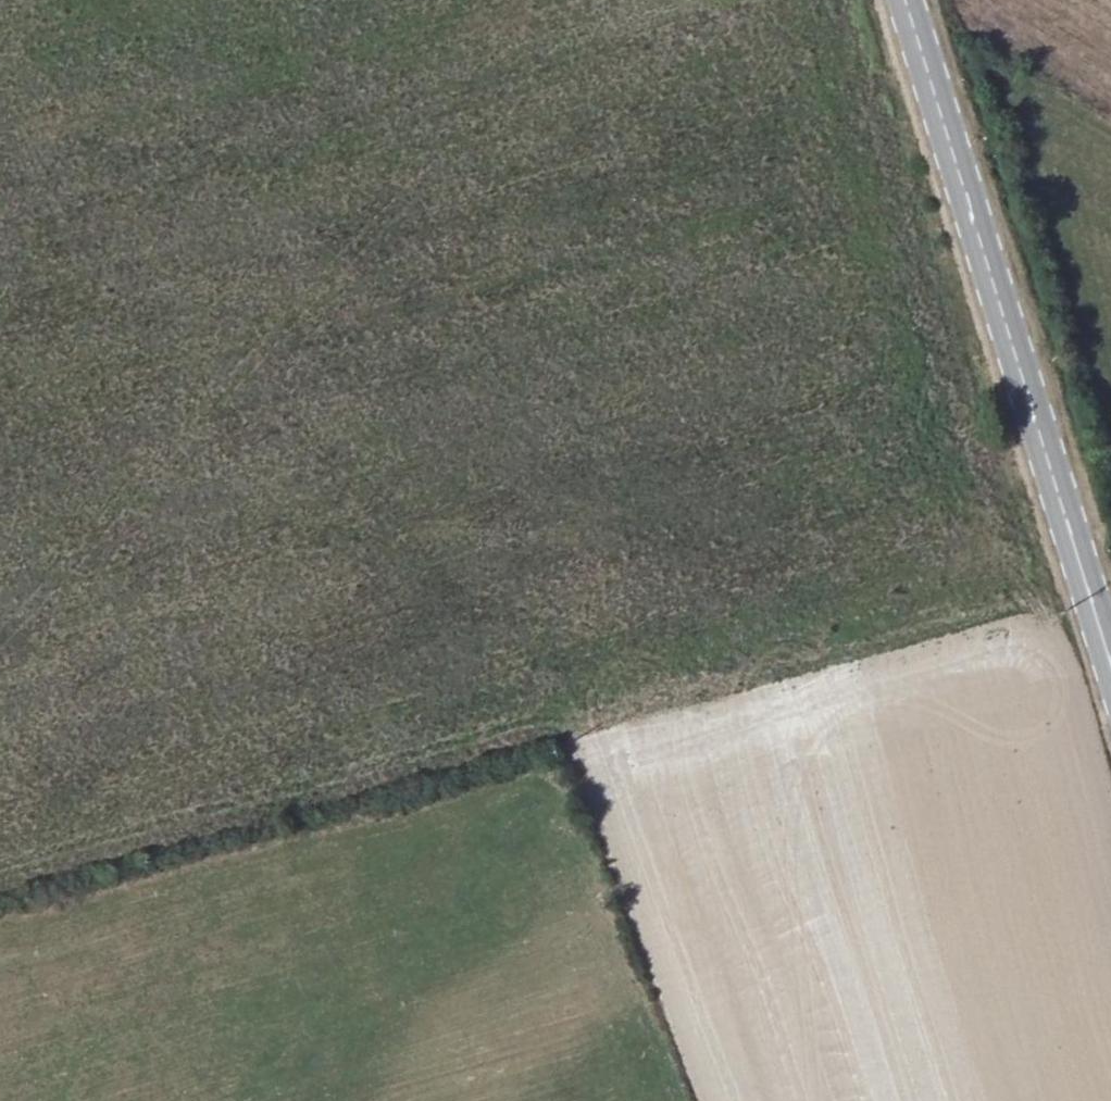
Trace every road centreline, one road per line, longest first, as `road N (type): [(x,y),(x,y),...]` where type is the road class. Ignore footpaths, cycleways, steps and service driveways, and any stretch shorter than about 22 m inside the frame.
road 1 (secondary): [(1110,664),(905,0)]

